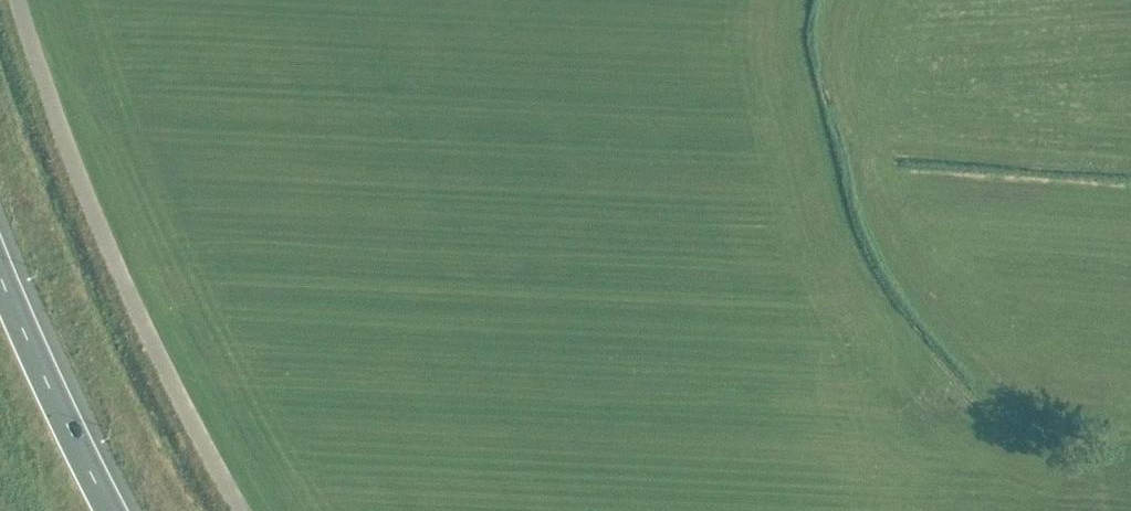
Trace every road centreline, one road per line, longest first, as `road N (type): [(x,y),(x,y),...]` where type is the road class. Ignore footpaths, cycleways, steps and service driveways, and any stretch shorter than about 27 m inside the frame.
road 1 (motorway): [(110,510),(0,268)]

